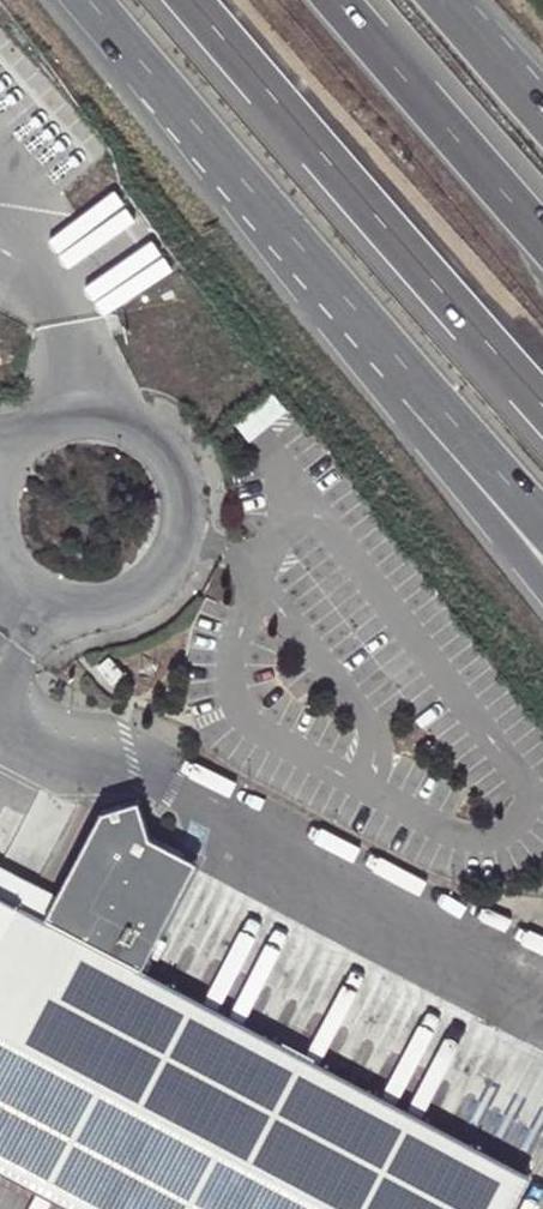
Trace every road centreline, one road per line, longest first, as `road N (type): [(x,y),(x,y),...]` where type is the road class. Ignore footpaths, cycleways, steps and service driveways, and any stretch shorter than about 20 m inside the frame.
road 1 (primary): [(79,0),(542,585)]
road 2 (primary): [(82,0),(542,513)]
road 3 (motorway): [(192,0),(542,400)]
road 4 (unclassified): [(0,558),(19,582),(60,604),(94,607),(154,578),(181,524),(174,472),(156,444),(115,417),(48,420),(0,461)]
road 5 (motorway): [(542,225),(338,0)]
road 6 (primary): [(542,112),(447,0)]
road 7 (primary): [(542,95),(449,0)]

